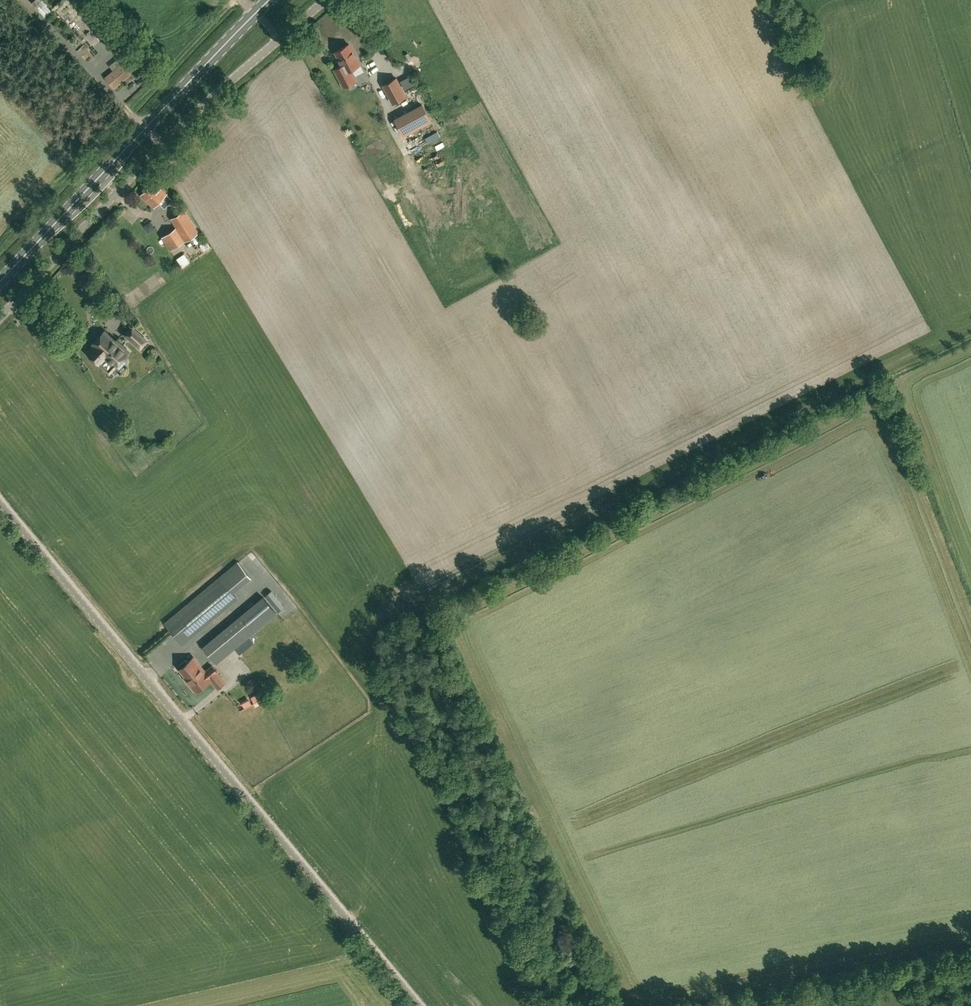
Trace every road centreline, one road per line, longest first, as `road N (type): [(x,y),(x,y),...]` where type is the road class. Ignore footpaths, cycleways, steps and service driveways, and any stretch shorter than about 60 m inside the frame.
road 1 (unclassified): [(418,1005),(0,500)]
road 2 (unclassified): [(0,323),(152,162),(322,0)]
road 3 (secondary): [(0,277),(268,0)]
road 4 (track): [(778,1005),(970,966)]

